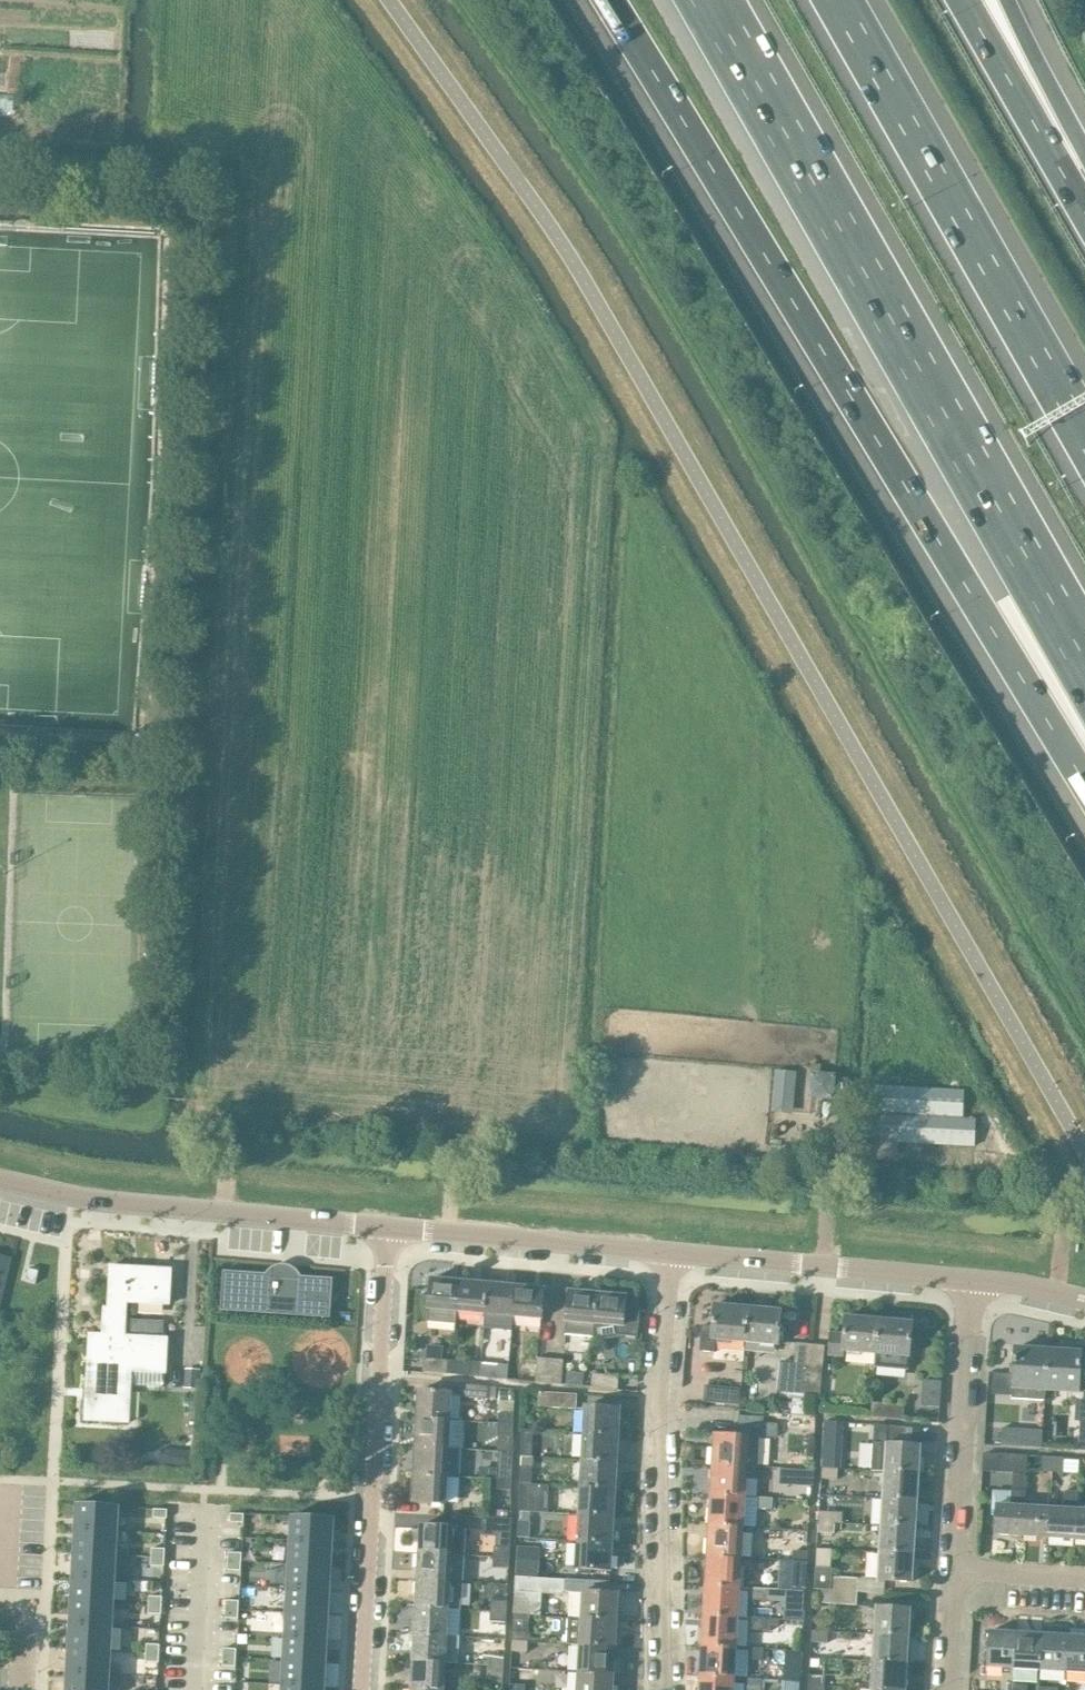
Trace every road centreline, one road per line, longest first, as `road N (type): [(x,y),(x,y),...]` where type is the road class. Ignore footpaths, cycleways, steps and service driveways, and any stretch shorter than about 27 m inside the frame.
road 1 (motorway): [(607,0),(1084,783)]
road 2 (motorway): [(711,0),(1084,671)]
road 3 (motorway): [(1084,427),(844,0)]
road 4 (residential): [(386,1227),(361,1689)]
road 5 (residential): [(672,1252),(657,1400),(664,1689)]
road 6 (unclassified): [(386,1227),(103,1202),(0,1180)]
road 7 (unclassified): [(970,1279),(672,1252)]
road 8 (residential): [(954,1570),(970,1279)]
road 9 (unclassified): [(672,1252),(386,1227)]
road 10 (motorway): [(1084,202),(967,0)]
road 11 (motorway): [(1084,147),(1011,0)]
road 12 (residential): [(954,1570),(1084,1578)]
road 13 (residential): [(945,1689),(954,1570)]

